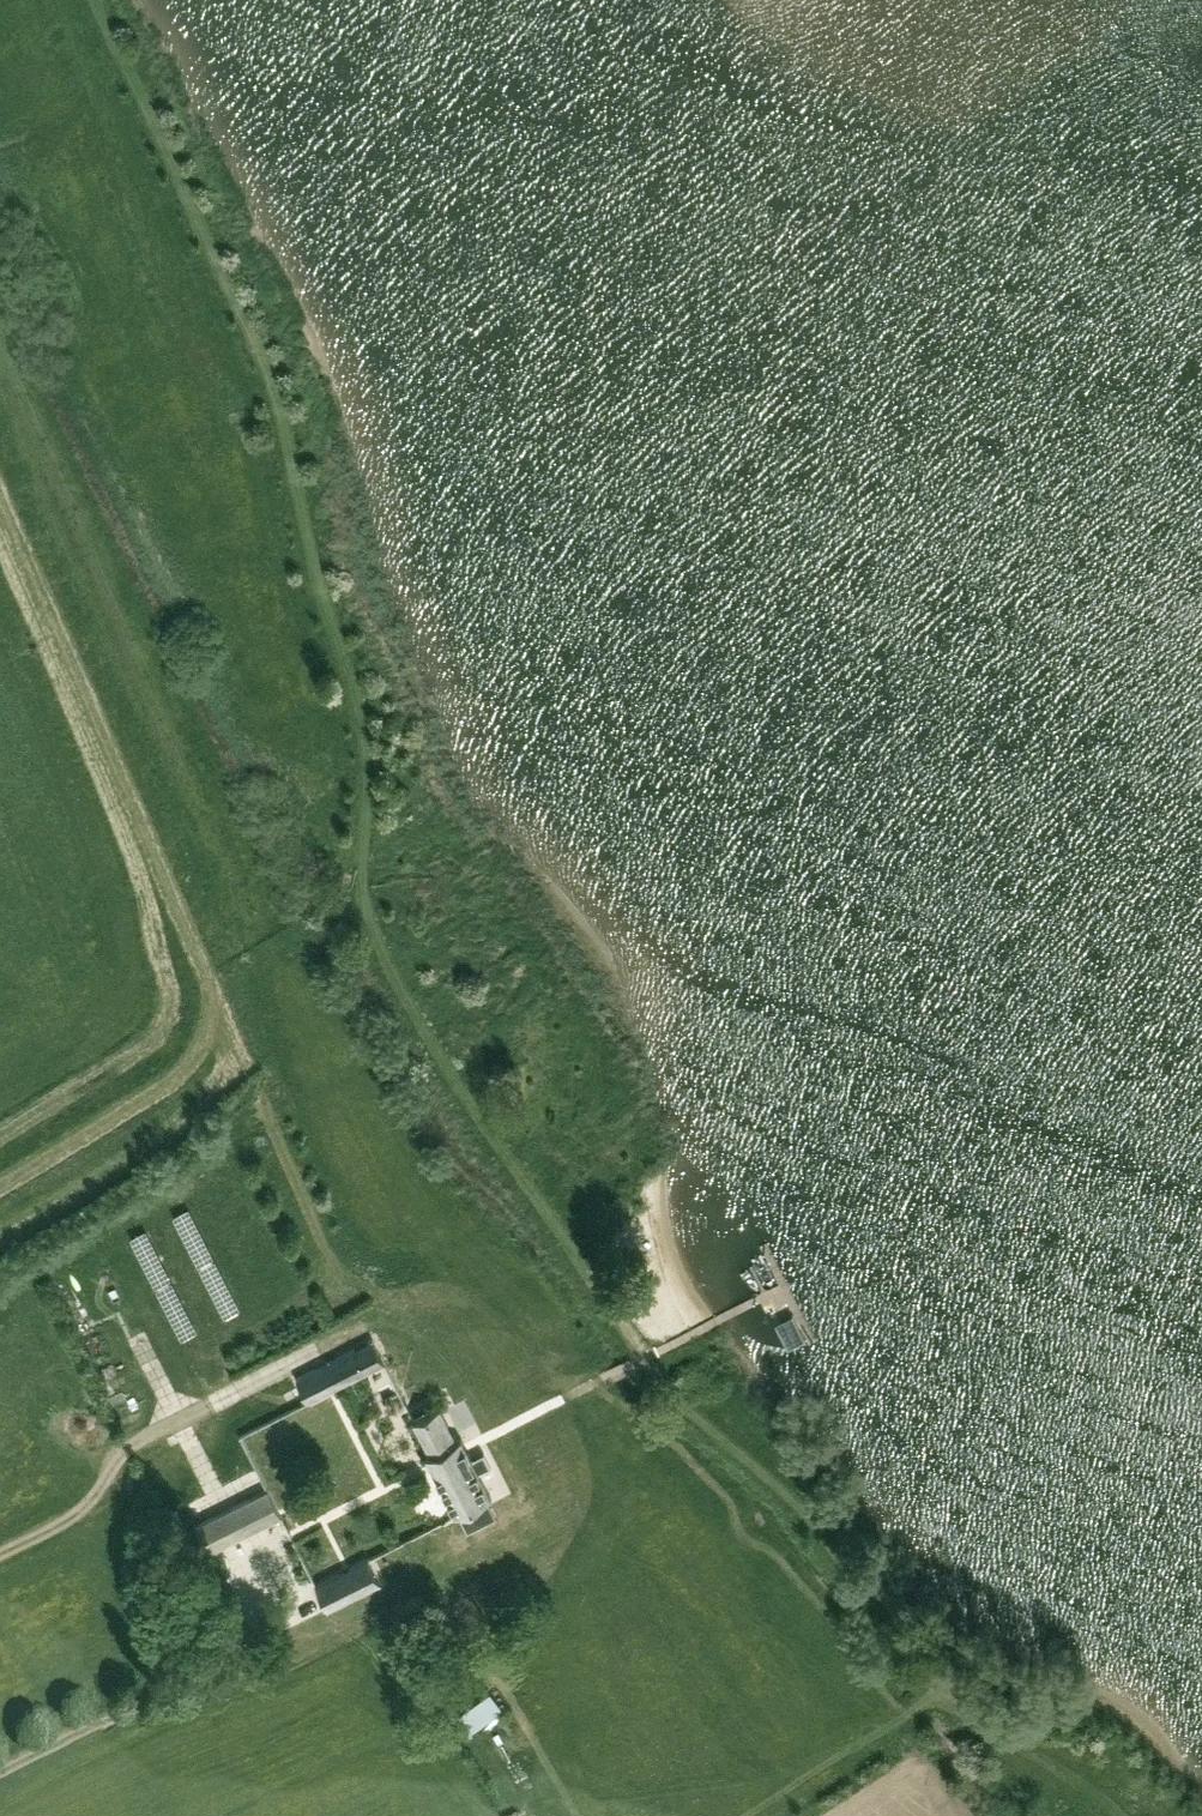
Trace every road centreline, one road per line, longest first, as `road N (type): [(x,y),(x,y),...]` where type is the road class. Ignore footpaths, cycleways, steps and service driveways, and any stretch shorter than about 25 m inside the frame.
road 1 (track): [(0,1183),(173,1078),(196,1052),(212,1010),(206,975),(0,492)]

